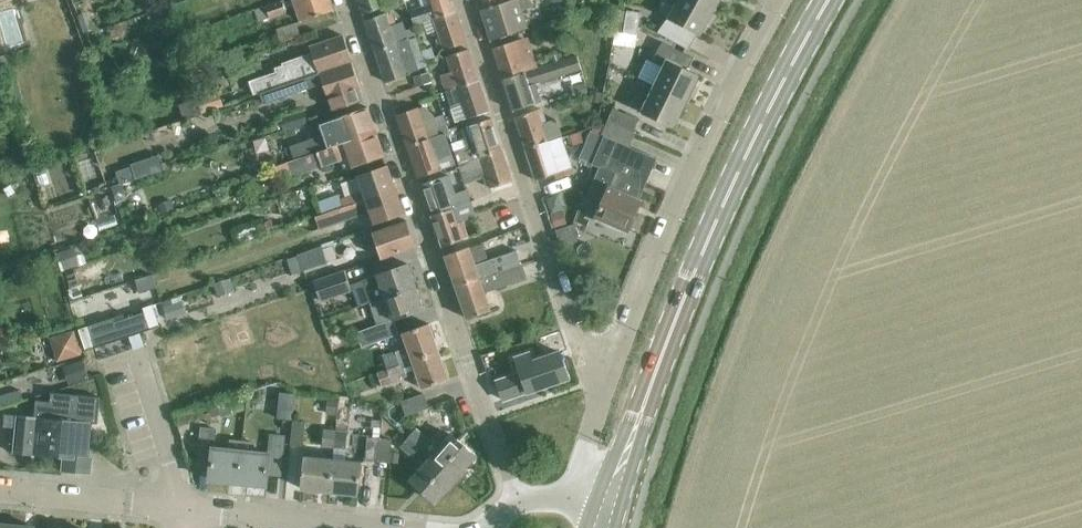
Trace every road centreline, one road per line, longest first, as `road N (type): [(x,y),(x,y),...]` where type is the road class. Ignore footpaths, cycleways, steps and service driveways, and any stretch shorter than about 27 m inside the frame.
road 1 (secondary): [(611,507),(722,211),(830,0)]
road 2 (residential): [(343,0),(518,500)]
road 3 (residential): [(615,365),(584,355),(463,0)]
road 4 (residential): [(615,365),(687,179),(781,0)]
road 5 (residential): [(187,510),(0,491)]
road 6 (residential): [(187,510),(132,344)]
road 7 (residential): [(347,527),(187,510)]
road 8 (residential): [(574,503),(615,365)]

